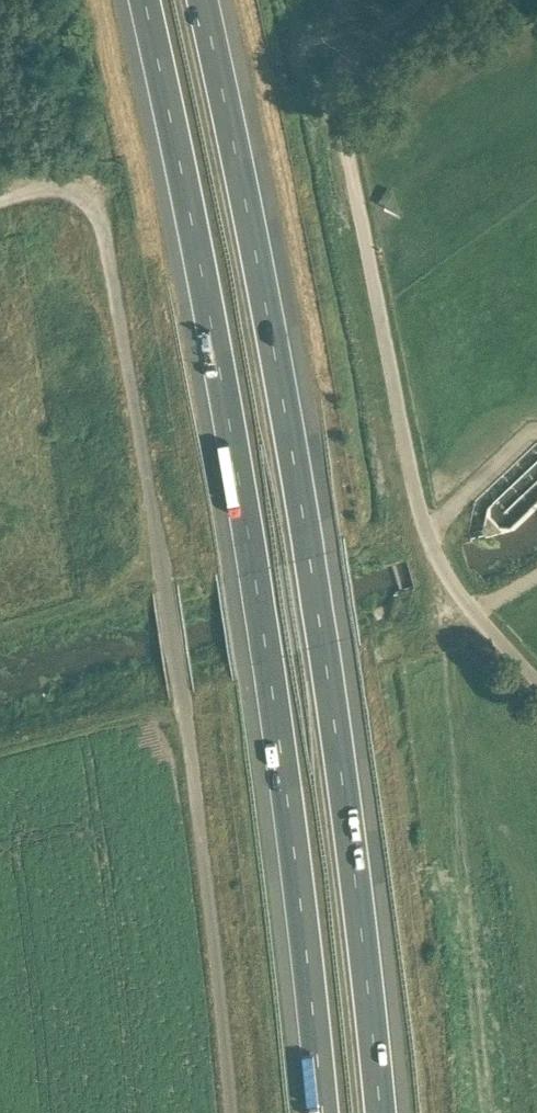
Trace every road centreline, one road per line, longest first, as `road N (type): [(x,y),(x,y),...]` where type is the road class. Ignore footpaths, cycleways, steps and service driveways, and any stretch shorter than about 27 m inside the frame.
road 1 (motorway): [(381,1112),(310,556),(201,0)]
road 2 (motorway): [(144,0),(212,311),(257,570),(320,1112)]
road 3 (unclassified): [(233,1112),(182,693),(109,212),(84,189),(45,186),(0,201)]
road 4 (unclassified): [(536,679),(464,601),(418,505),(350,154)]
road 5 (track): [(421,0),(340,69),(337,98),(350,154)]
road 6 (track): [(0,635),(167,590)]

